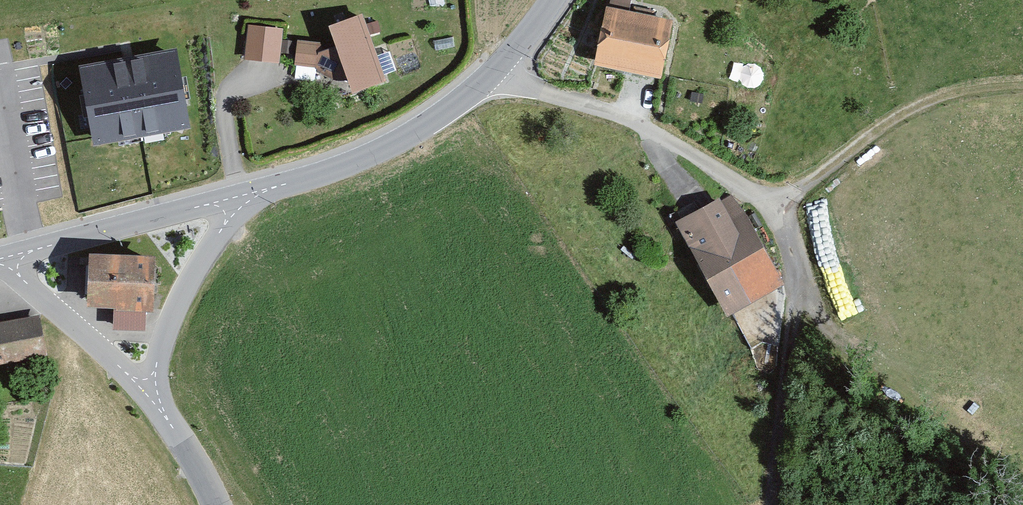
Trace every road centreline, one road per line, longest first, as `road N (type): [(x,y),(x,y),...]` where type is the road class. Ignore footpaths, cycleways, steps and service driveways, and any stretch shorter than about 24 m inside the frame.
road 1 (track): [(1022,79),(925,99),(778,196),(751,192),(607,111),(490,74)]
road 2 (tertiary): [(240,197),(376,154),(442,117),(553,0)]
road 3 (track): [(751,192),(775,216),(793,276),(783,504)]
road 4 (tertiary): [(10,257),(240,197)]
road 5 (tertiary): [(240,197),(184,295),(151,391)]
road 6 (tertiary): [(151,391),(48,304),(10,257)]
road 7 (tertiary): [(151,391),(212,504)]

